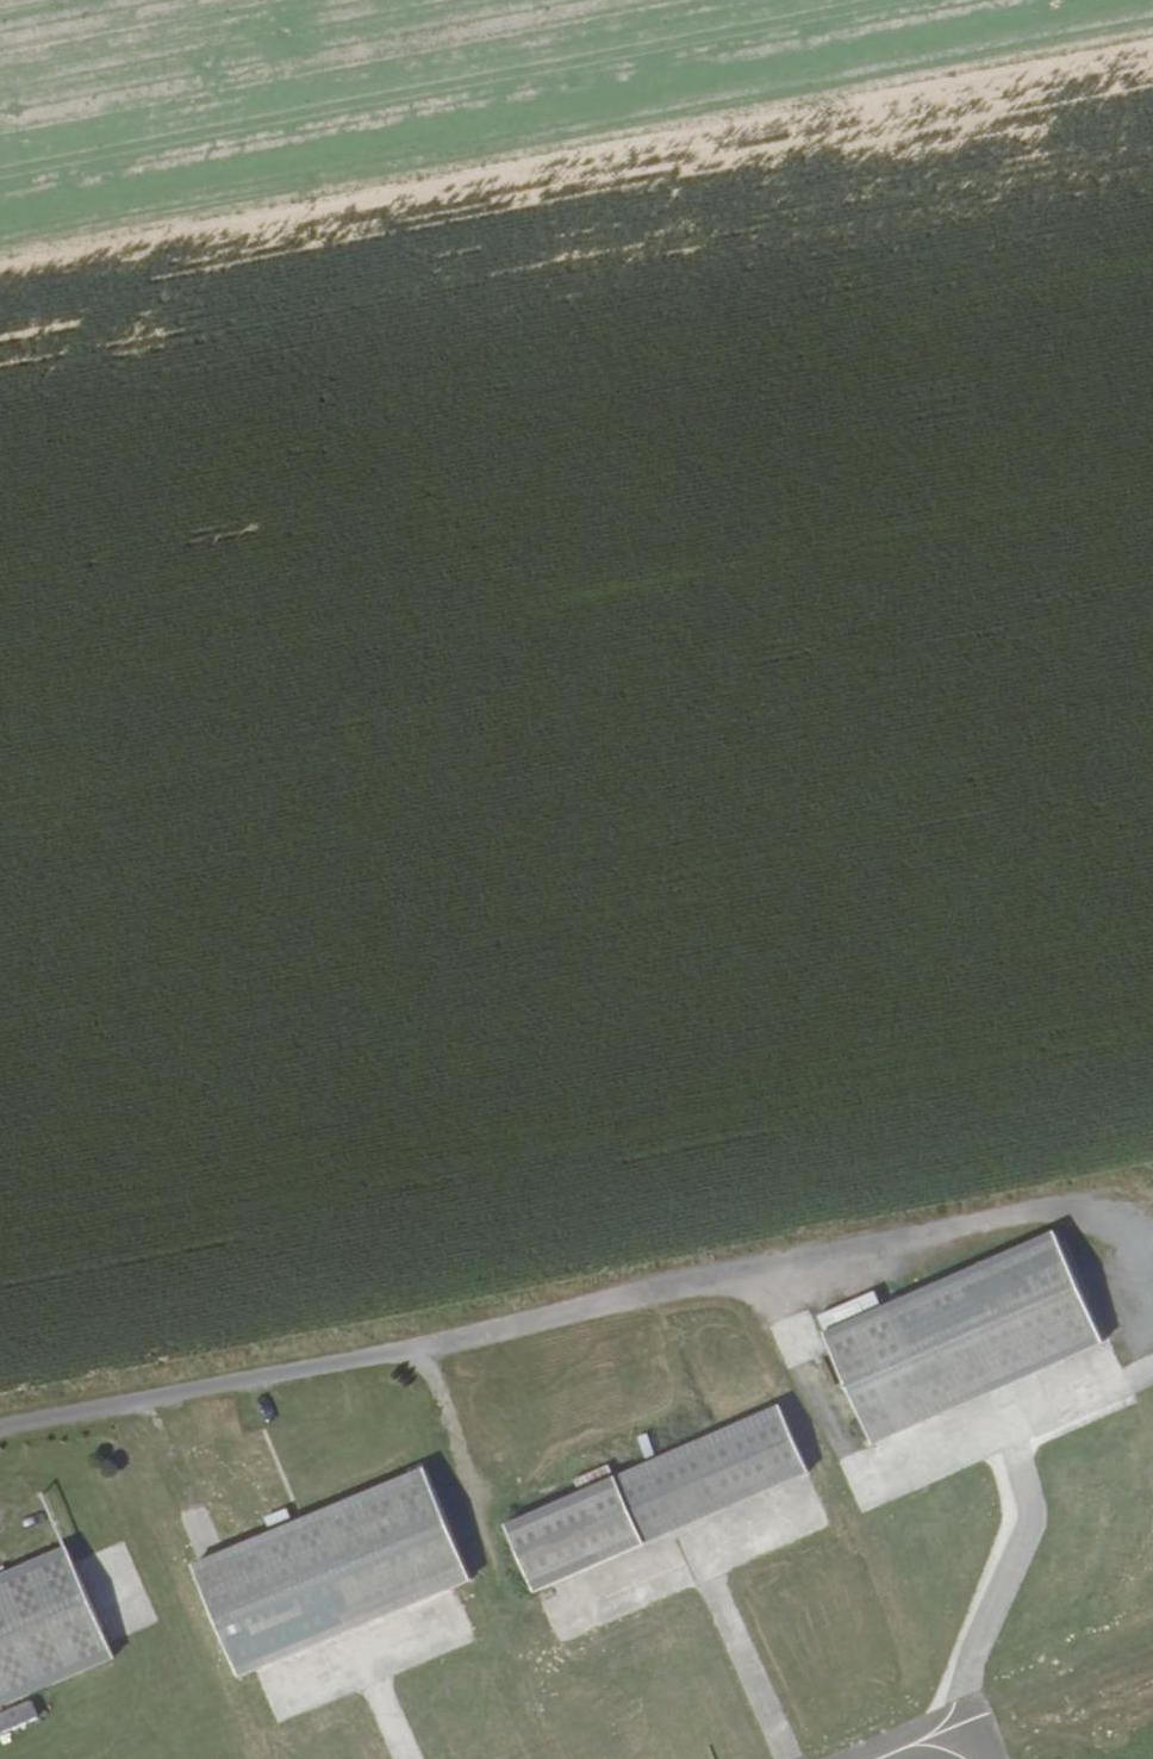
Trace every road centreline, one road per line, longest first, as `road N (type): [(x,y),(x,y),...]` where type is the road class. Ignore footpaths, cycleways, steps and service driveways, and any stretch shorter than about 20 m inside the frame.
road 1 (unclassified): [(0,1432),(1152,1205)]

